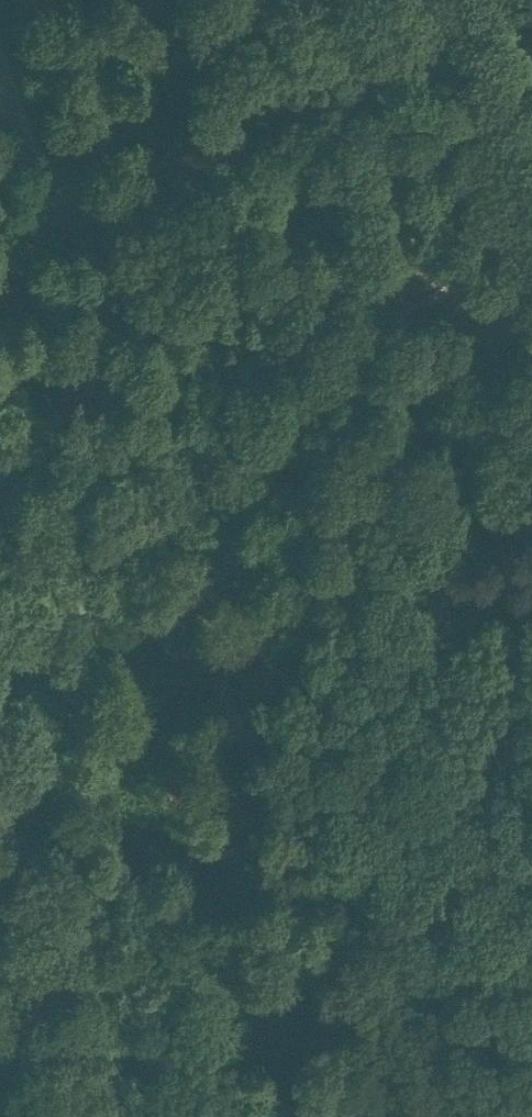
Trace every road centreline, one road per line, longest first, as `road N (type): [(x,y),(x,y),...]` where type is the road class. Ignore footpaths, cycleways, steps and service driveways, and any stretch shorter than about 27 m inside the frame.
road 1 (unclassified): [(60,224),(151,189),(400,38),(479,0)]
road 2 (track): [(53,1116),(55,1002),(46,942),(30,875),(0,804)]
road 3 (unclassified): [(60,224),(0,64)]

